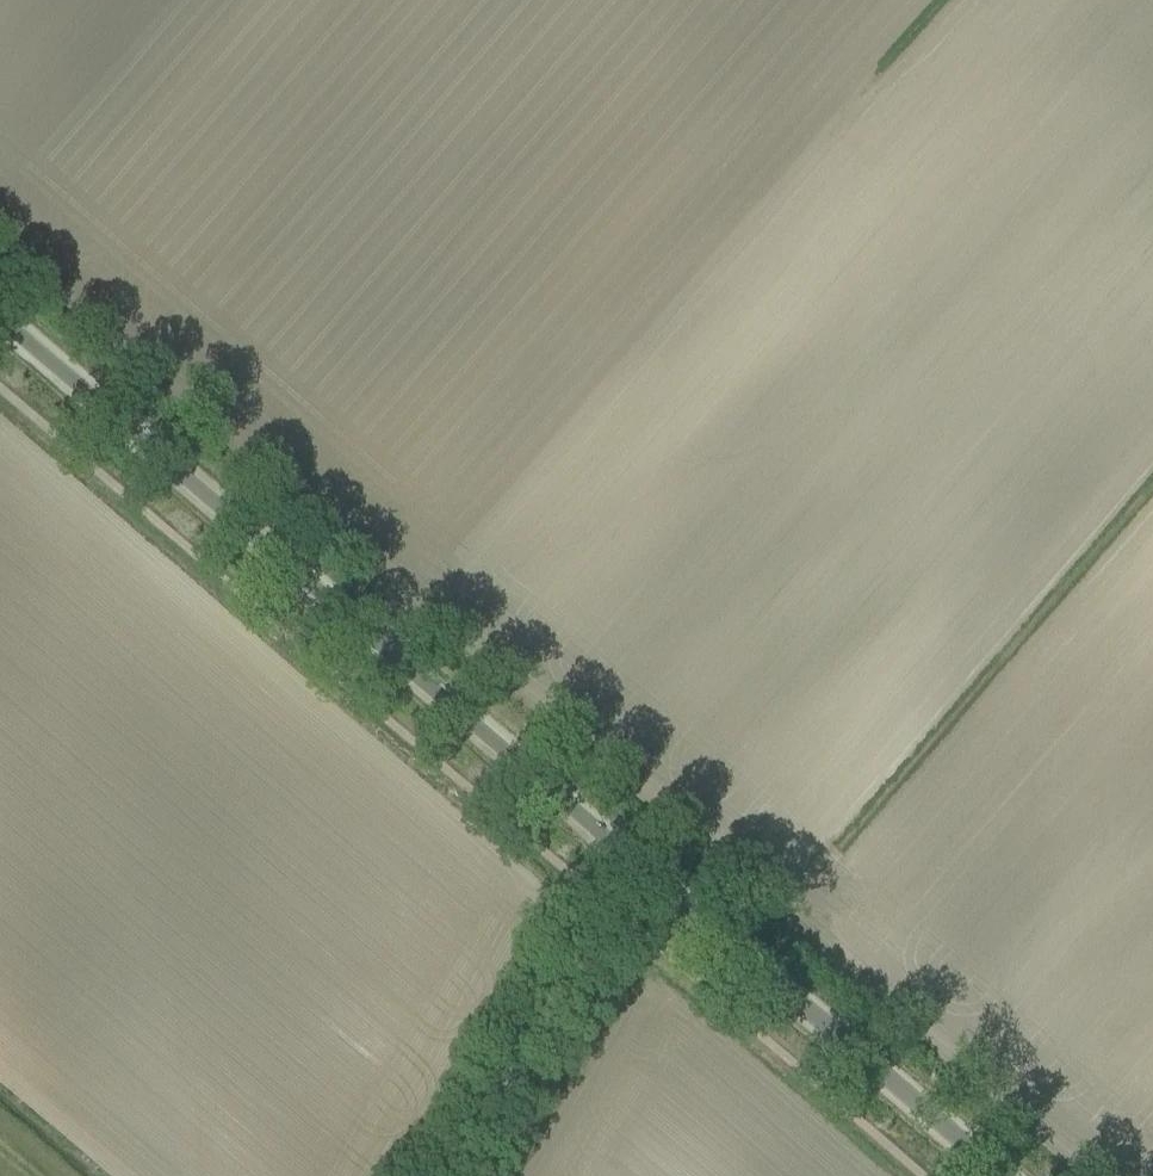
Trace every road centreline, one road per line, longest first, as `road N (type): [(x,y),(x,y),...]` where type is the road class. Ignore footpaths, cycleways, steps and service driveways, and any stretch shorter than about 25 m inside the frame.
road 1 (tertiary): [(0,319),(634,867)]
road 2 (tertiary): [(634,867),(998,1175)]
road 3 (unclassified): [(461,1175),(634,867)]

